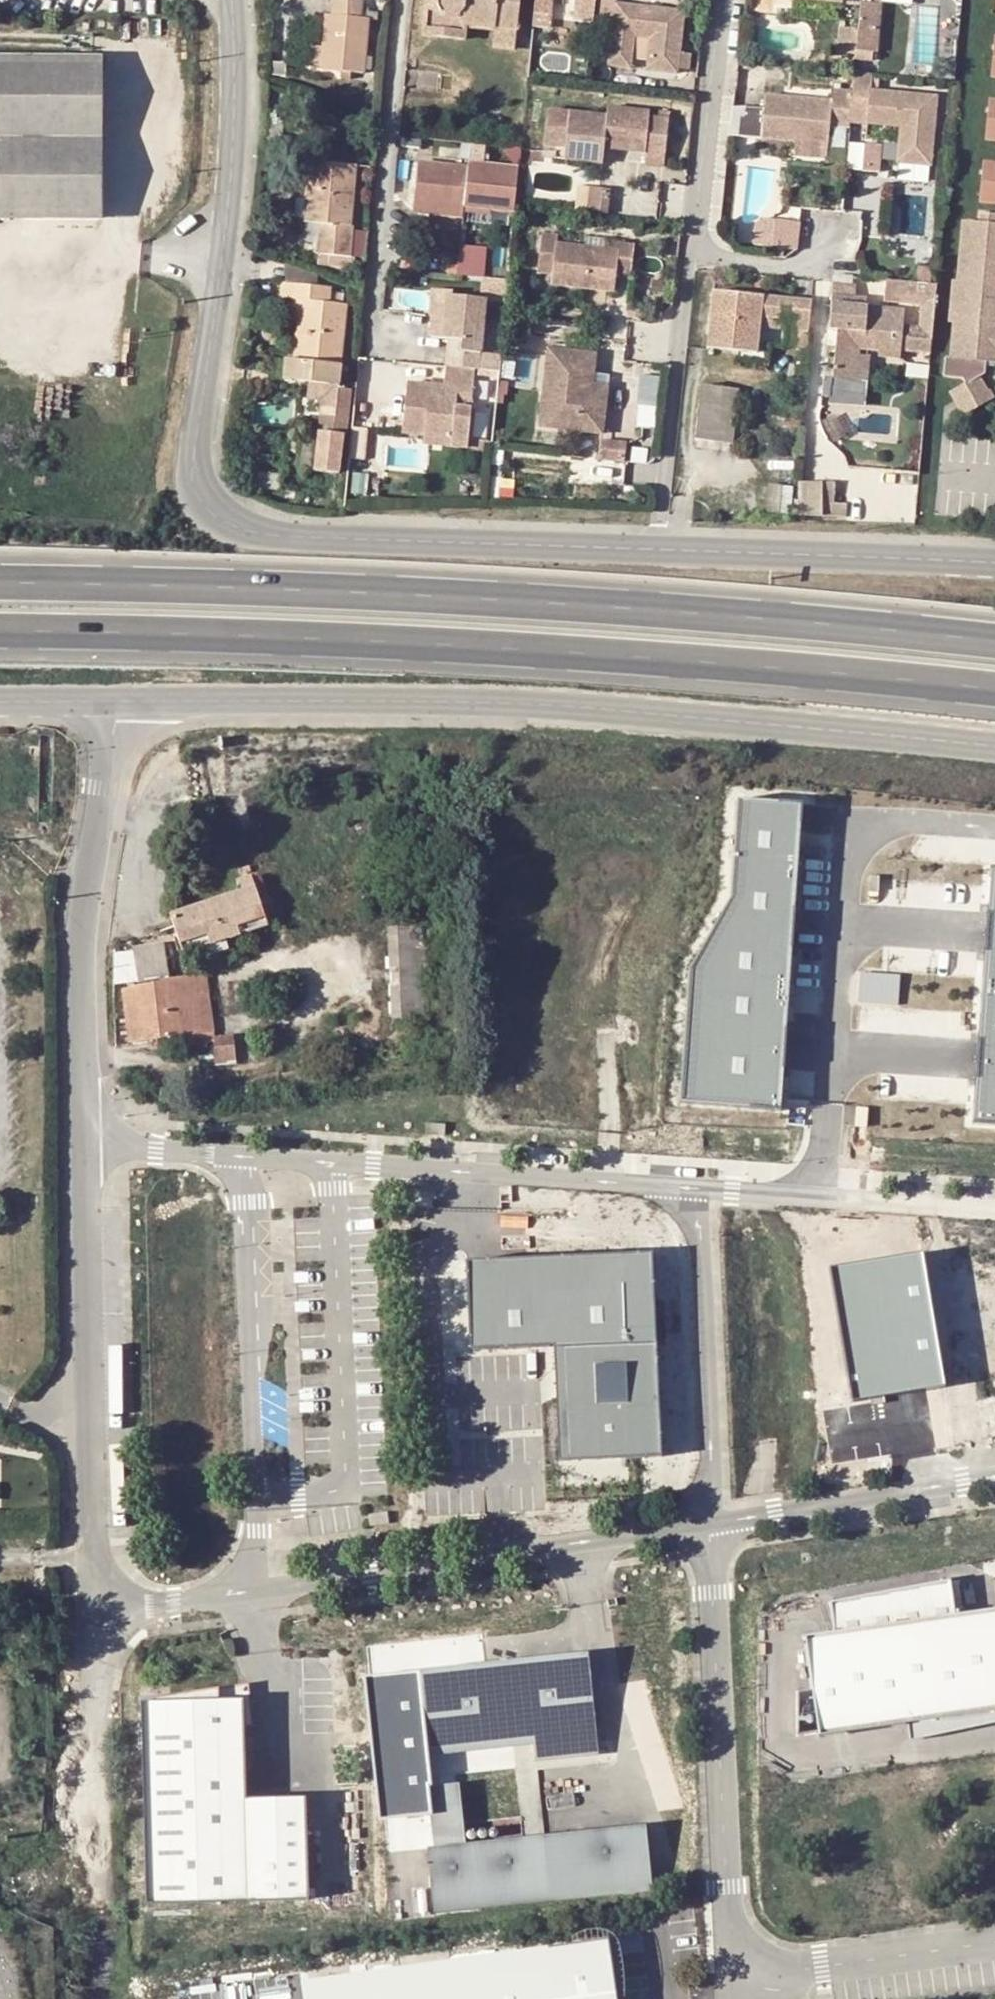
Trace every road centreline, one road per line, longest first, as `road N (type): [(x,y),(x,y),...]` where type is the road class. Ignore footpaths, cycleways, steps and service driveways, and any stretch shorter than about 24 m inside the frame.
road 1 (trunk): [(0,638),(374,639),(749,663),(994,689)]
road 2 (trunk): [(994,641),(725,612),(484,599),(0,586)]
road 3 (tertiary): [(994,745),(594,706),(107,700)]
road 4 (unclassified): [(994,1940),(792,1968),(744,1948),(724,1899),(714,1525)]
road 5 (tertiary): [(232,0),(232,183),(198,432),(201,481),(219,508)]
road 6 (unclassified): [(94,1610),(83,1130)]
road 7 (unclassified): [(257,1585),(714,1525)]
road 8 (unclassified): [(692,1184),(237,1152)]
road 9 (tertiary): [(657,545),(303,536),(260,532),(219,508)]
road 10 (unclassified): [(257,1585),(237,1152)]
road 11 (unclassified): [(83,1130),(79,955),(107,700)]
road 12 (unclassified): [(714,1525),(692,1184)]
road 13 (tertiary): [(994,559),(657,545)]
road 14 (residential): [(376,336),(402,0)]
road 15 (unclassified): [(994,1206),(692,1184)]
road 16 (residential): [(691,257),(657,545)]
road 17 (unclassified): [(714,1525),(994,1479)]
road 18 (residential): [(722,0),(691,257)]
road 19 (unclassified): [(94,1610),(225,1596),(257,1585)]
road 20 (unclassified): [(237,1152),(121,1144),(83,1130)]
road 21 (residential): [(691,257),(793,271),(810,267),(830,239)]

